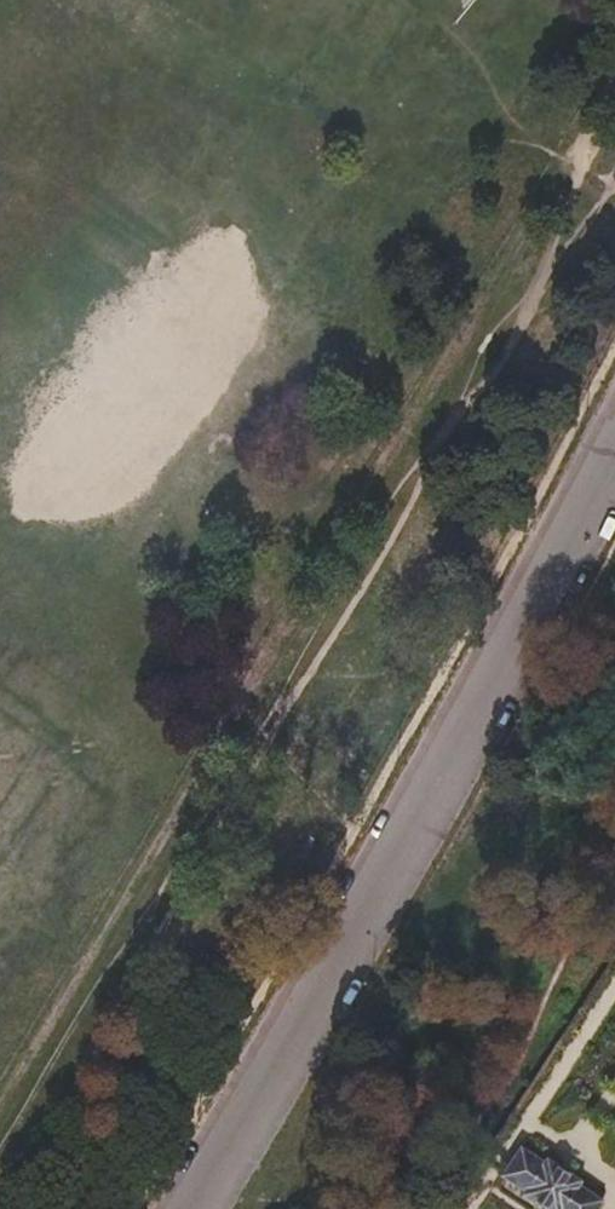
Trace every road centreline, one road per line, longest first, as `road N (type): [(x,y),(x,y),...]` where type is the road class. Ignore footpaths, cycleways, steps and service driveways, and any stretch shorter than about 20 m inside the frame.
road 1 (tertiary): [(614,452),(192,1208)]

